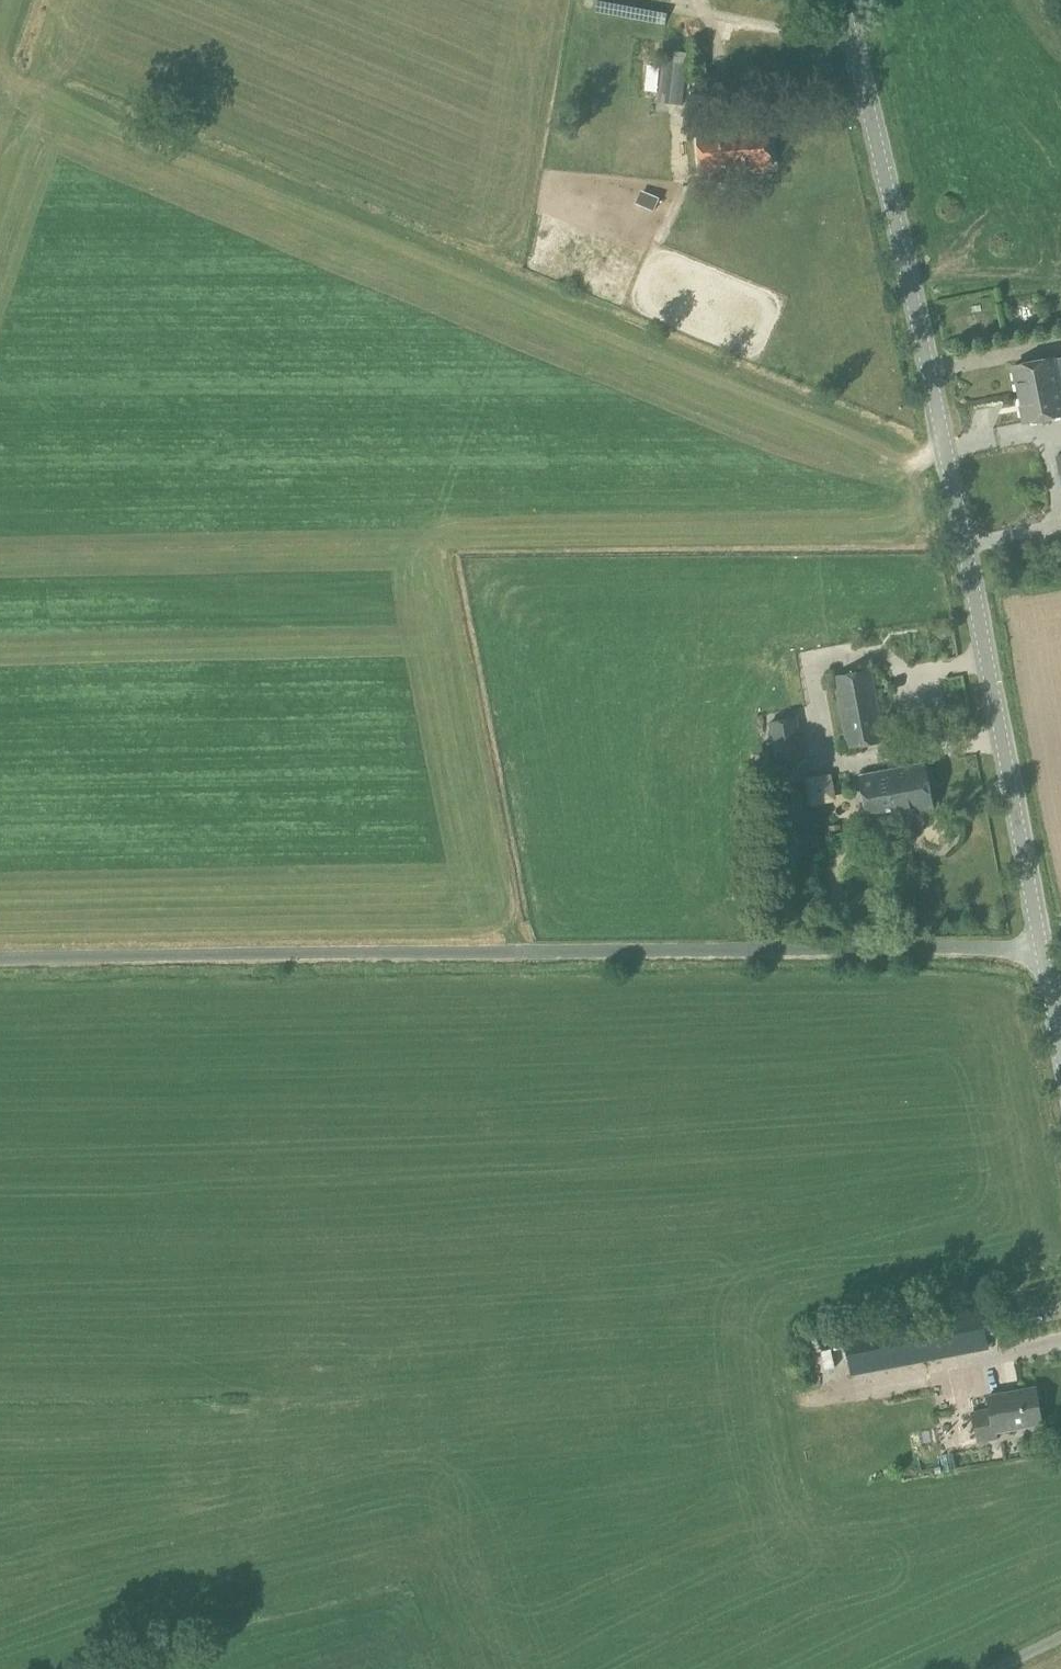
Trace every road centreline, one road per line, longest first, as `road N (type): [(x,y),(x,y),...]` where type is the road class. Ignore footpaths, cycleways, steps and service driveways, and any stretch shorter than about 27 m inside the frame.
road 1 (tertiary): [(1060,1057),(949,469),(843,0)]

